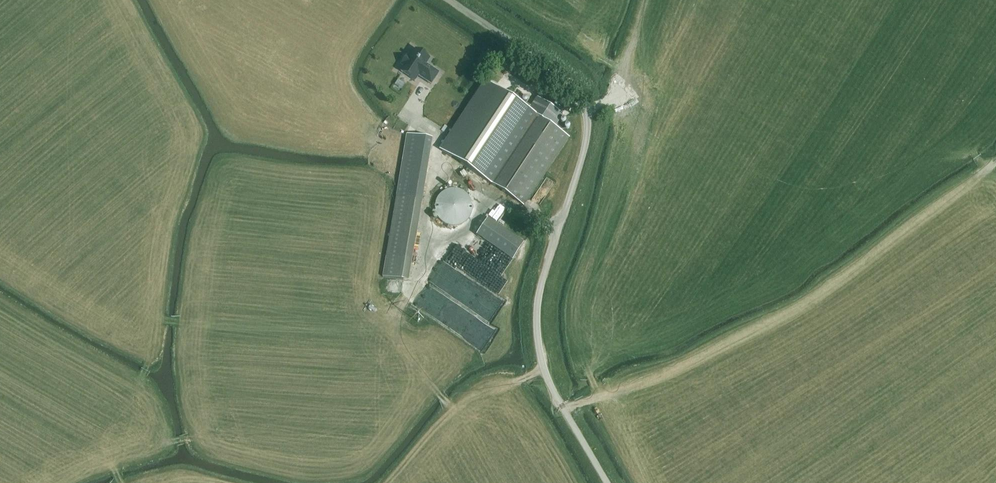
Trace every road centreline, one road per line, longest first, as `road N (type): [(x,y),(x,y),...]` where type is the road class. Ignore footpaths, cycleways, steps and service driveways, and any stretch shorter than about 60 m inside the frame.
road 1 (unclassified): [(602,482),(543,372),(536,320),(587,139),(586,107),(566,78),(445,0)]
road 2 (track): [(562,410),(803,305),(995,162)]
road 3 (track): [(543,372),(439,424),(384,482)]

